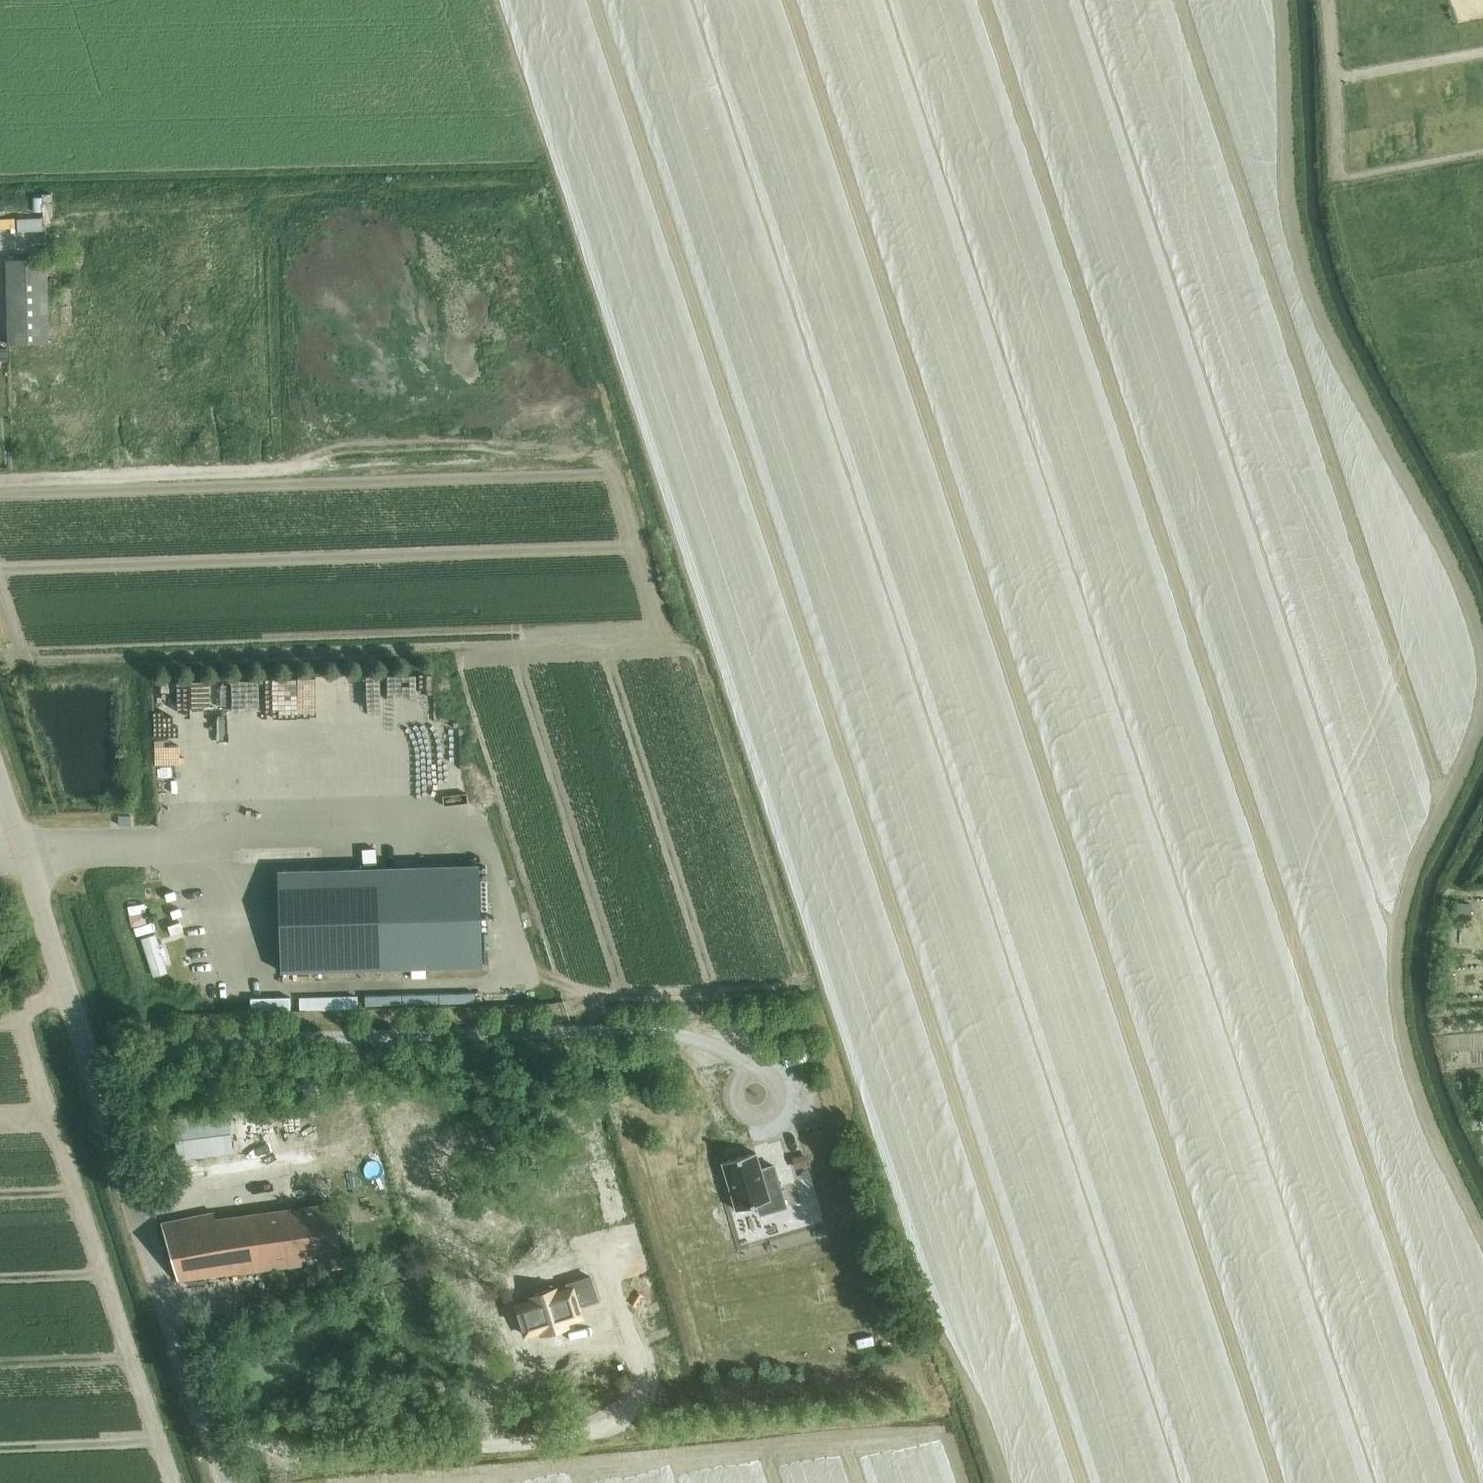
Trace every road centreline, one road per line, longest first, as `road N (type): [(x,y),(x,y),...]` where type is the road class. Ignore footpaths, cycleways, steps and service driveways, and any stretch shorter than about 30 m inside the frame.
road 1 (tertiary): [(228,1482),(0,783)]

